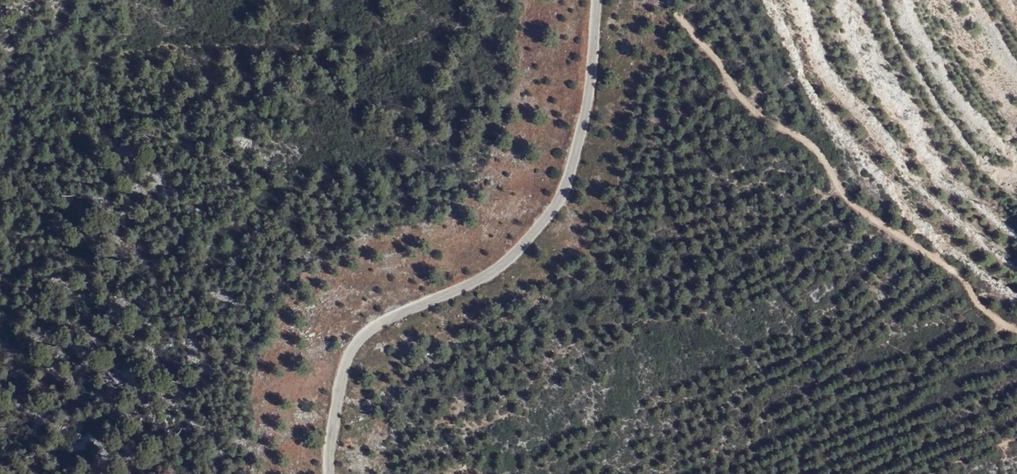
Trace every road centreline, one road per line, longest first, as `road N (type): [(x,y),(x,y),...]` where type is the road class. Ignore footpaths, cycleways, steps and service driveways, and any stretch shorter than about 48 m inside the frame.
road 1 (unclassified): [(331,473),(335,415),(355,346),(380,323),(498,266),(566,190),(582,132),(598,0)]
road 2 (track): [(1016,329),(979,303),(961,271),(857,207),(820,152),(760,116),(671,0)]

